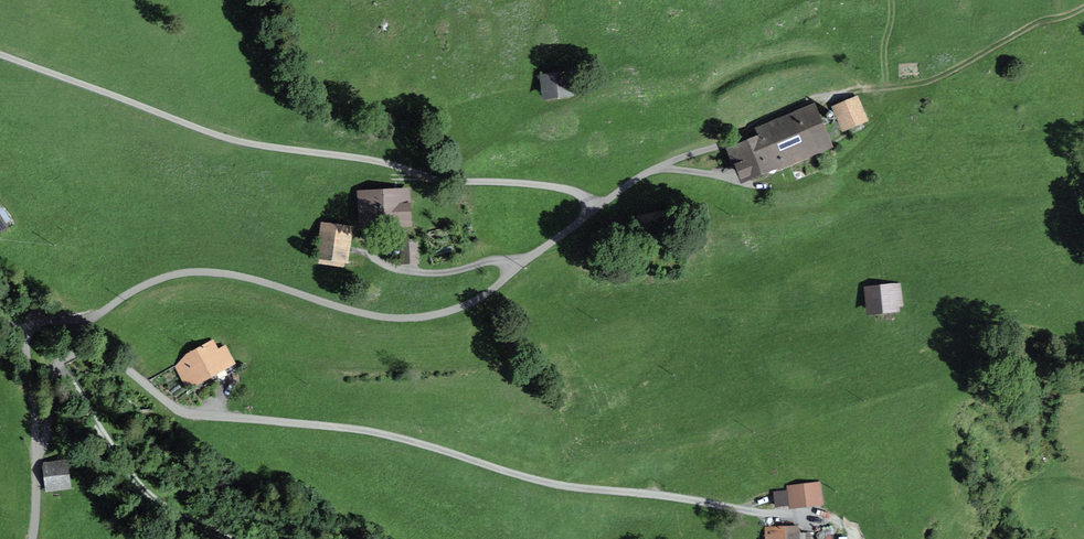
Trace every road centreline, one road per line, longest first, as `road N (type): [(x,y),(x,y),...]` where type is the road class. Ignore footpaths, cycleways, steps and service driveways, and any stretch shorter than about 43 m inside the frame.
road 1 (track): [(0,56),(225,141),(367,161),(440,183),(547,188),(579,194),(589,206),(486,295),(423,318),(376,317),(221,274),(177,275),(73,329),(36,321),(26,330)]
road 2 (track): [(57,370),(75,354),(96,353),(189,417),(346,430),(525,480),(817,517),(846,525),(856,538)]
road 3 (track): [(230,538),(125,476),(57,370)]
road 4 (track): [(26,330),(35,463)]

